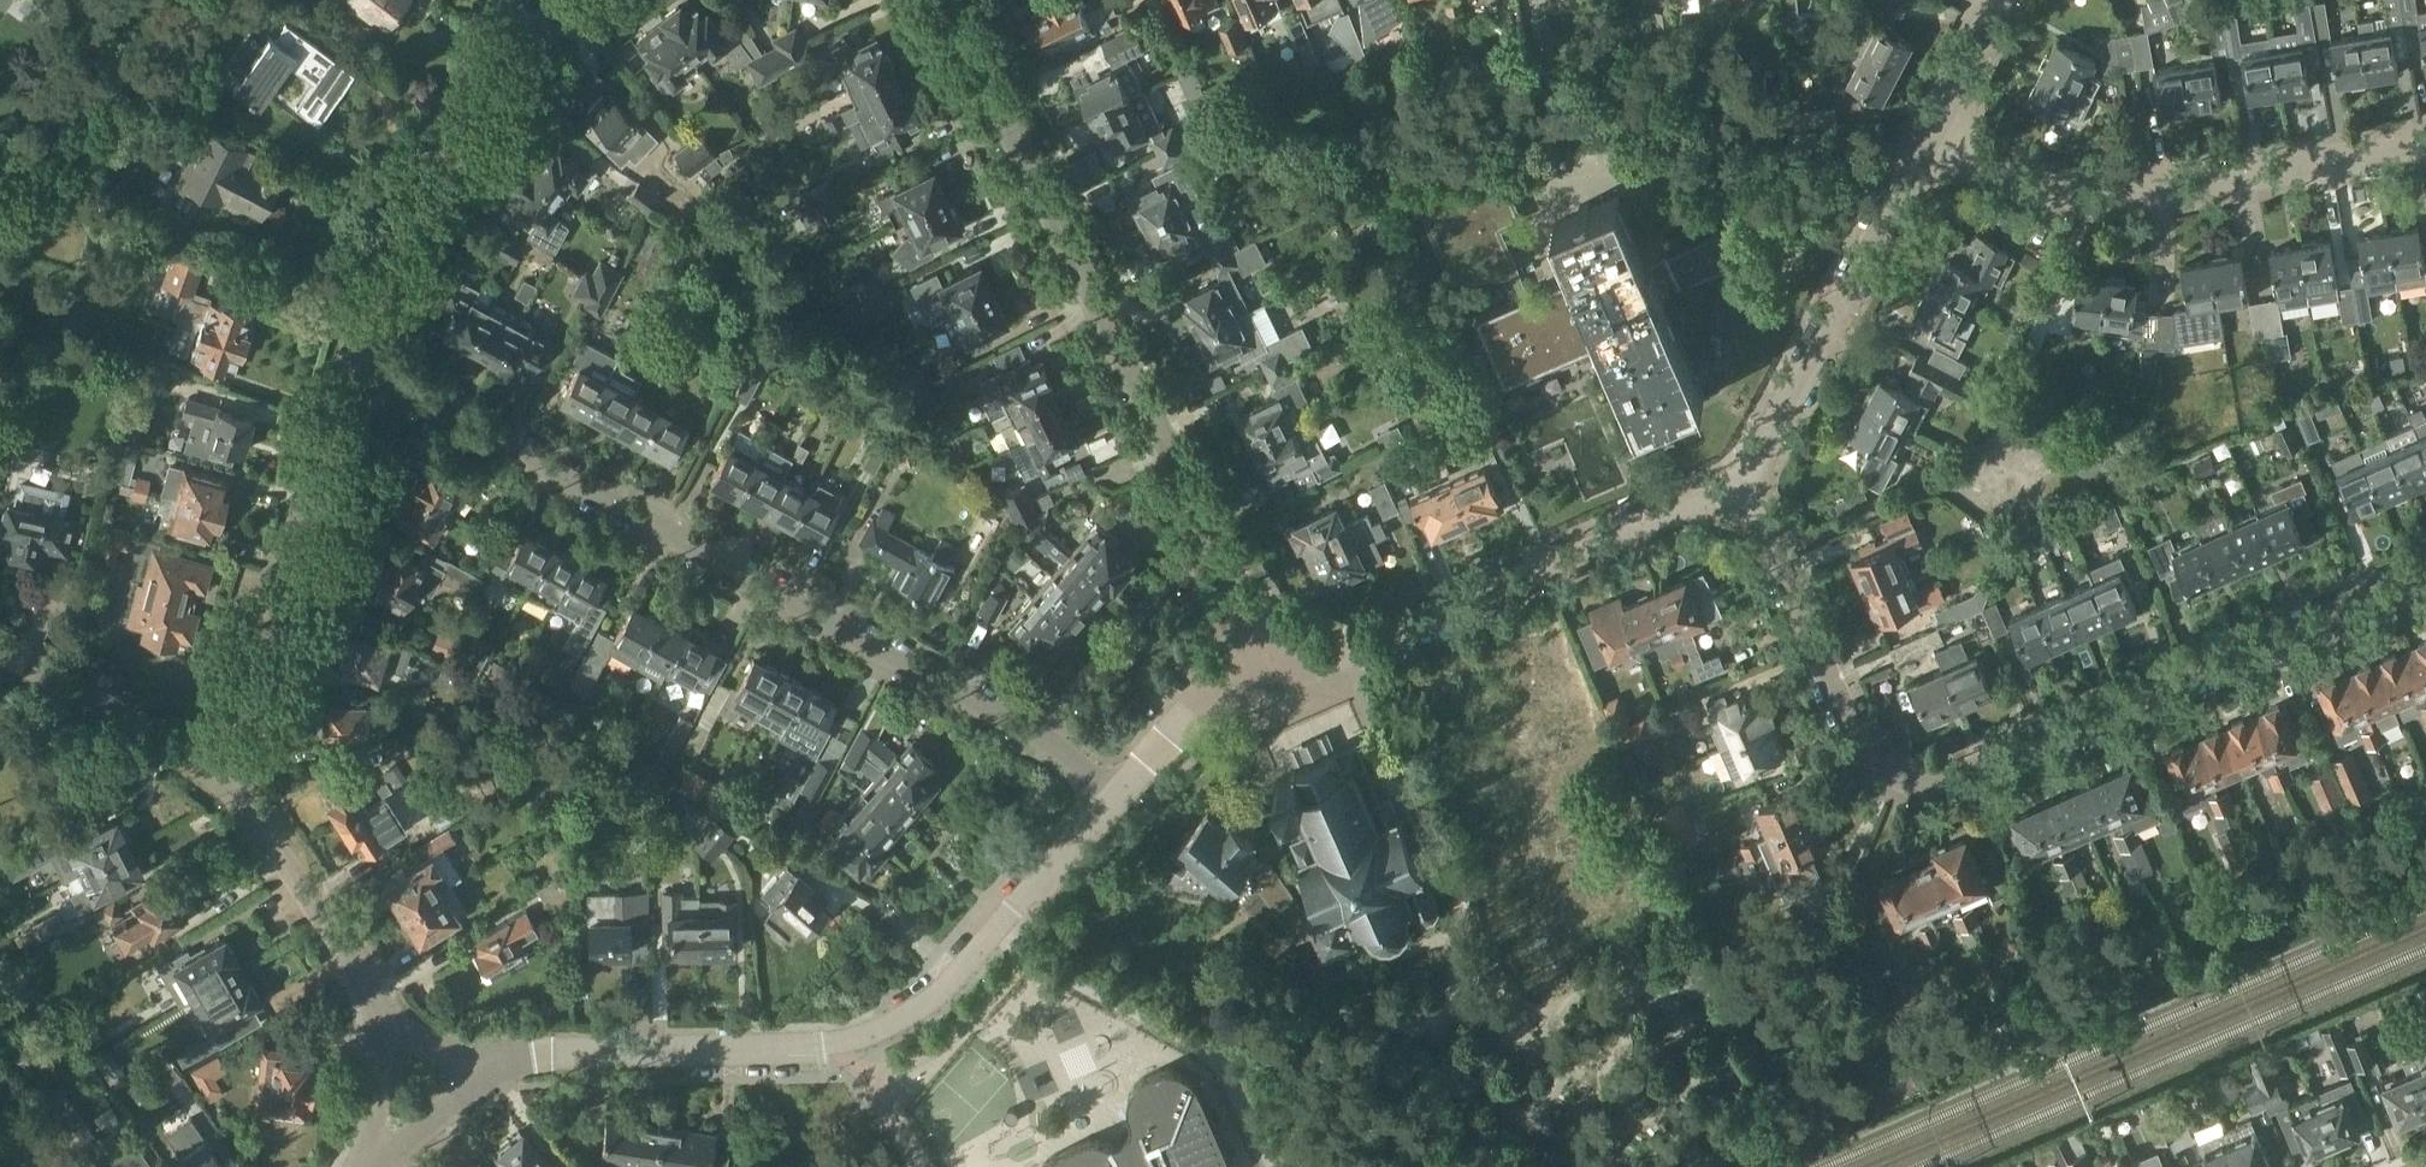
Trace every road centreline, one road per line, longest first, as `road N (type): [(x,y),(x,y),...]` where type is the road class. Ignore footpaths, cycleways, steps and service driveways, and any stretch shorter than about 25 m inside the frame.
road 1 (residential): [(1118,792),(1046,740),(578,484),(362,355)]
road 2 (residential): [(2425,573),(1954,780),(1921,781),(1884,770),(1861,746),(1775,544)]
road 3 (residential): [(1276,678),(945,0)]
road 4 (residential): [(496,1056),(820,1050),(881,1033),(944,990),(1118,792)]
road 5 (residential): [(2425,148),(2102,198),(2039,188),(1925,140)]
road 6 (residential): [(1276,678),(1745,484)]
road 7 (residential): [(231,780),(362,355)]
road 8 (residential): [(362,355),(417,198),(503,73),(576,0)]
road 9 (residential): [(1745,484),(1925,140)]
road 10 (residential): [(1775,544),(1994,451),(2073,496)]
road 11 (residential): [(231,780),(369,988),(384,1025)]
road 12 (residential): [(0,654),(96,698),(231,780)]
road 13 (residential): [(1118,792),(1199,715),(1276,678)]
road 14 (residential): [(377,1166),(496,1056)]
road 15 (residential): [(1925,140),(1999,0)]
road 16 (unclassified): [(384,1025),(368,1166)]

